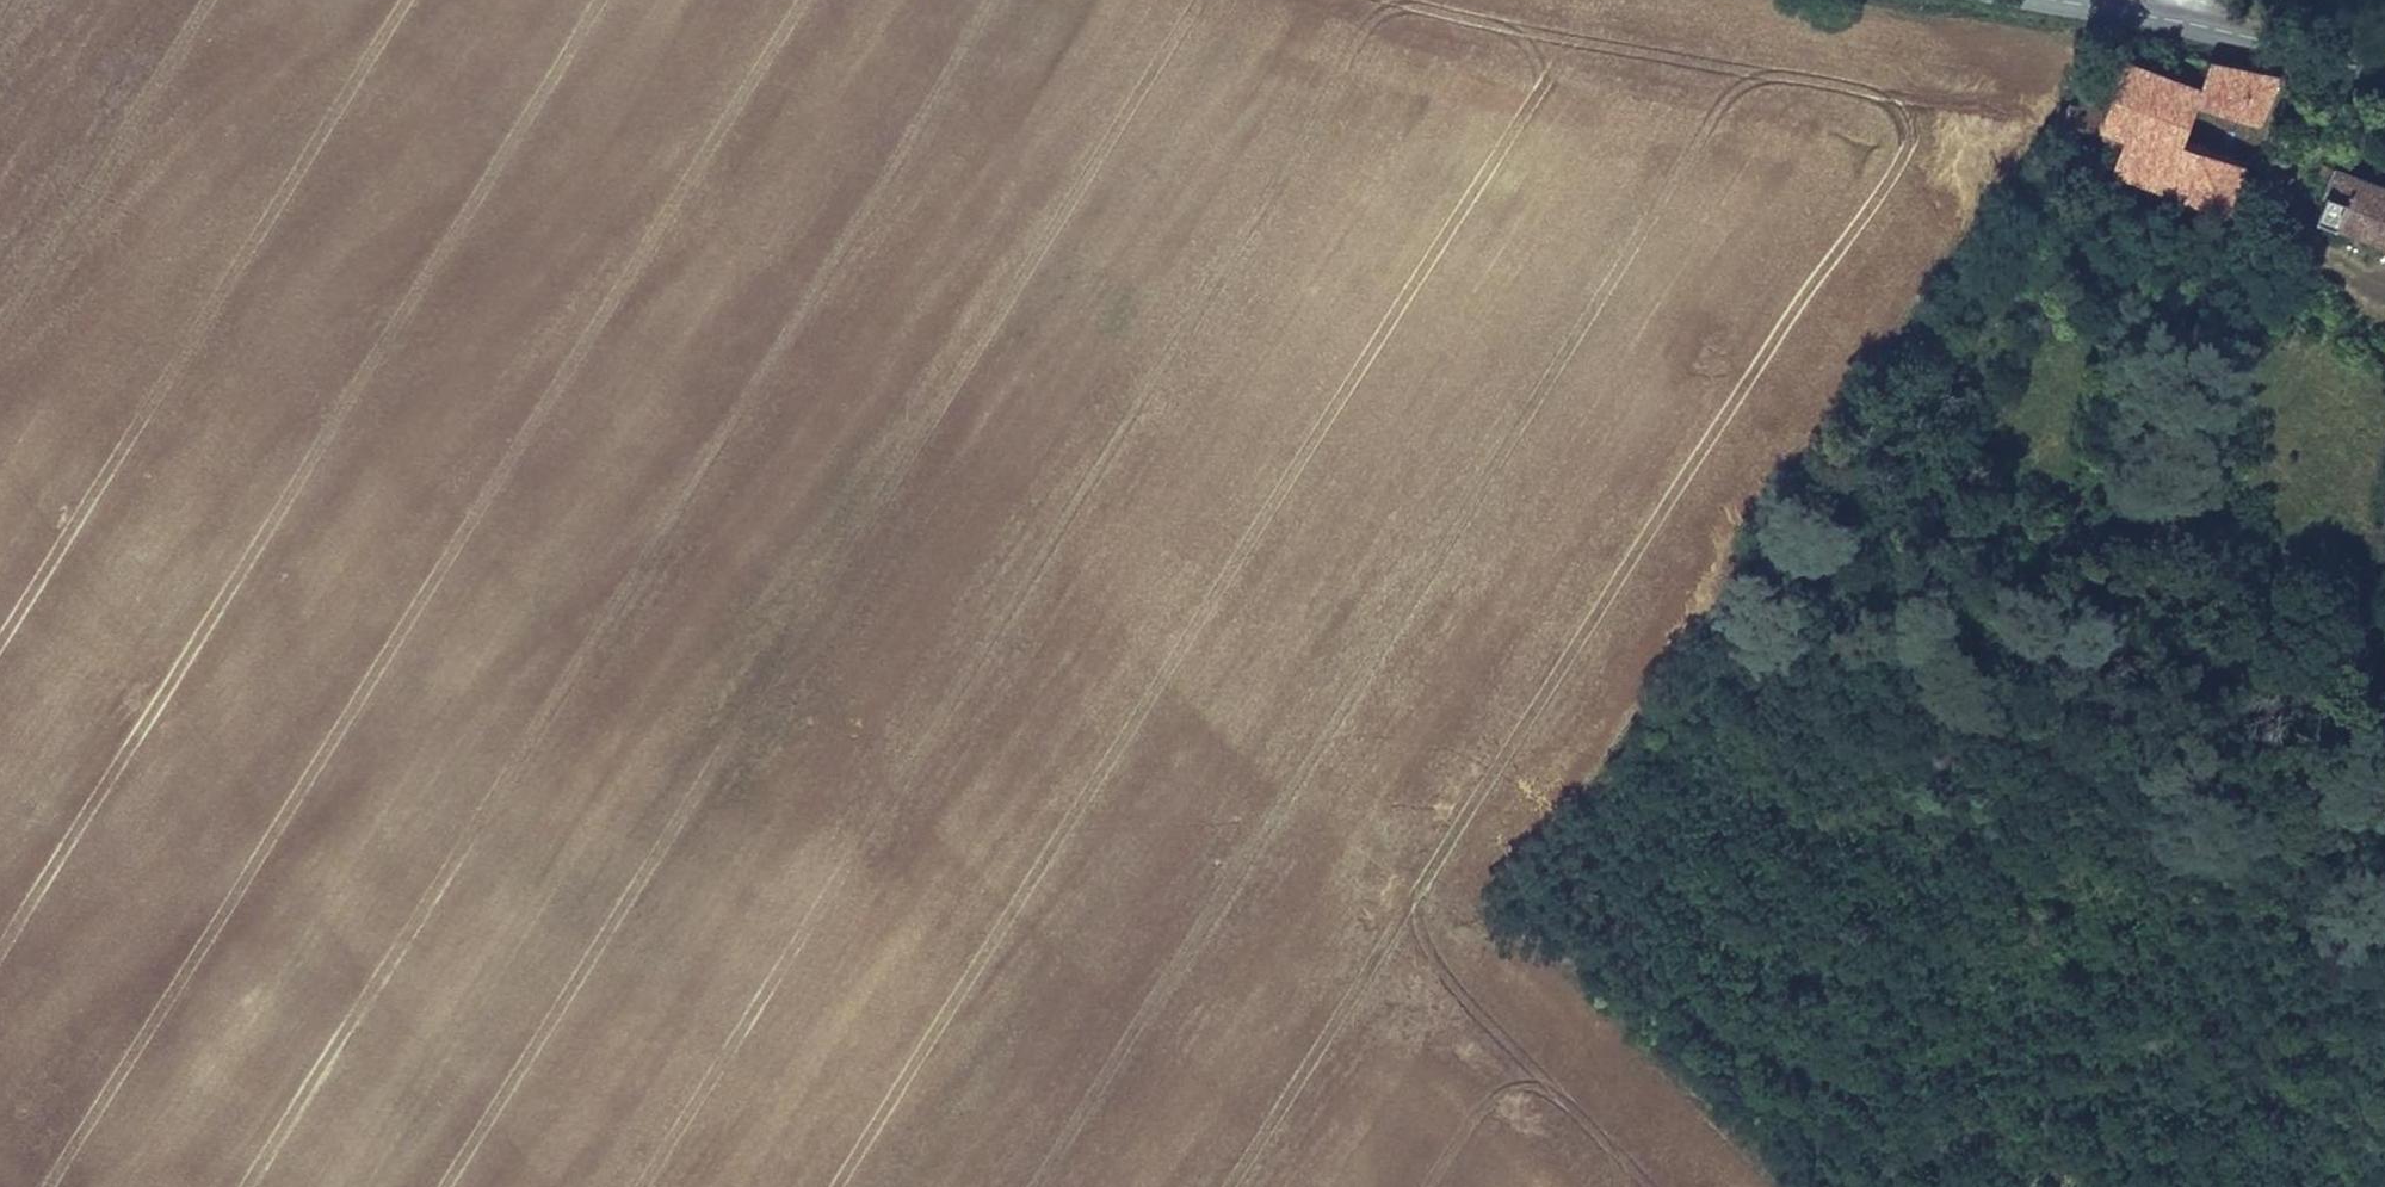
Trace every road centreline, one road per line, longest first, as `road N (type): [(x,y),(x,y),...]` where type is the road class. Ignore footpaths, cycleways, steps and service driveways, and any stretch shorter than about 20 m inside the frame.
road 1 (tertiary): [(2384,77),(2046,0)]

